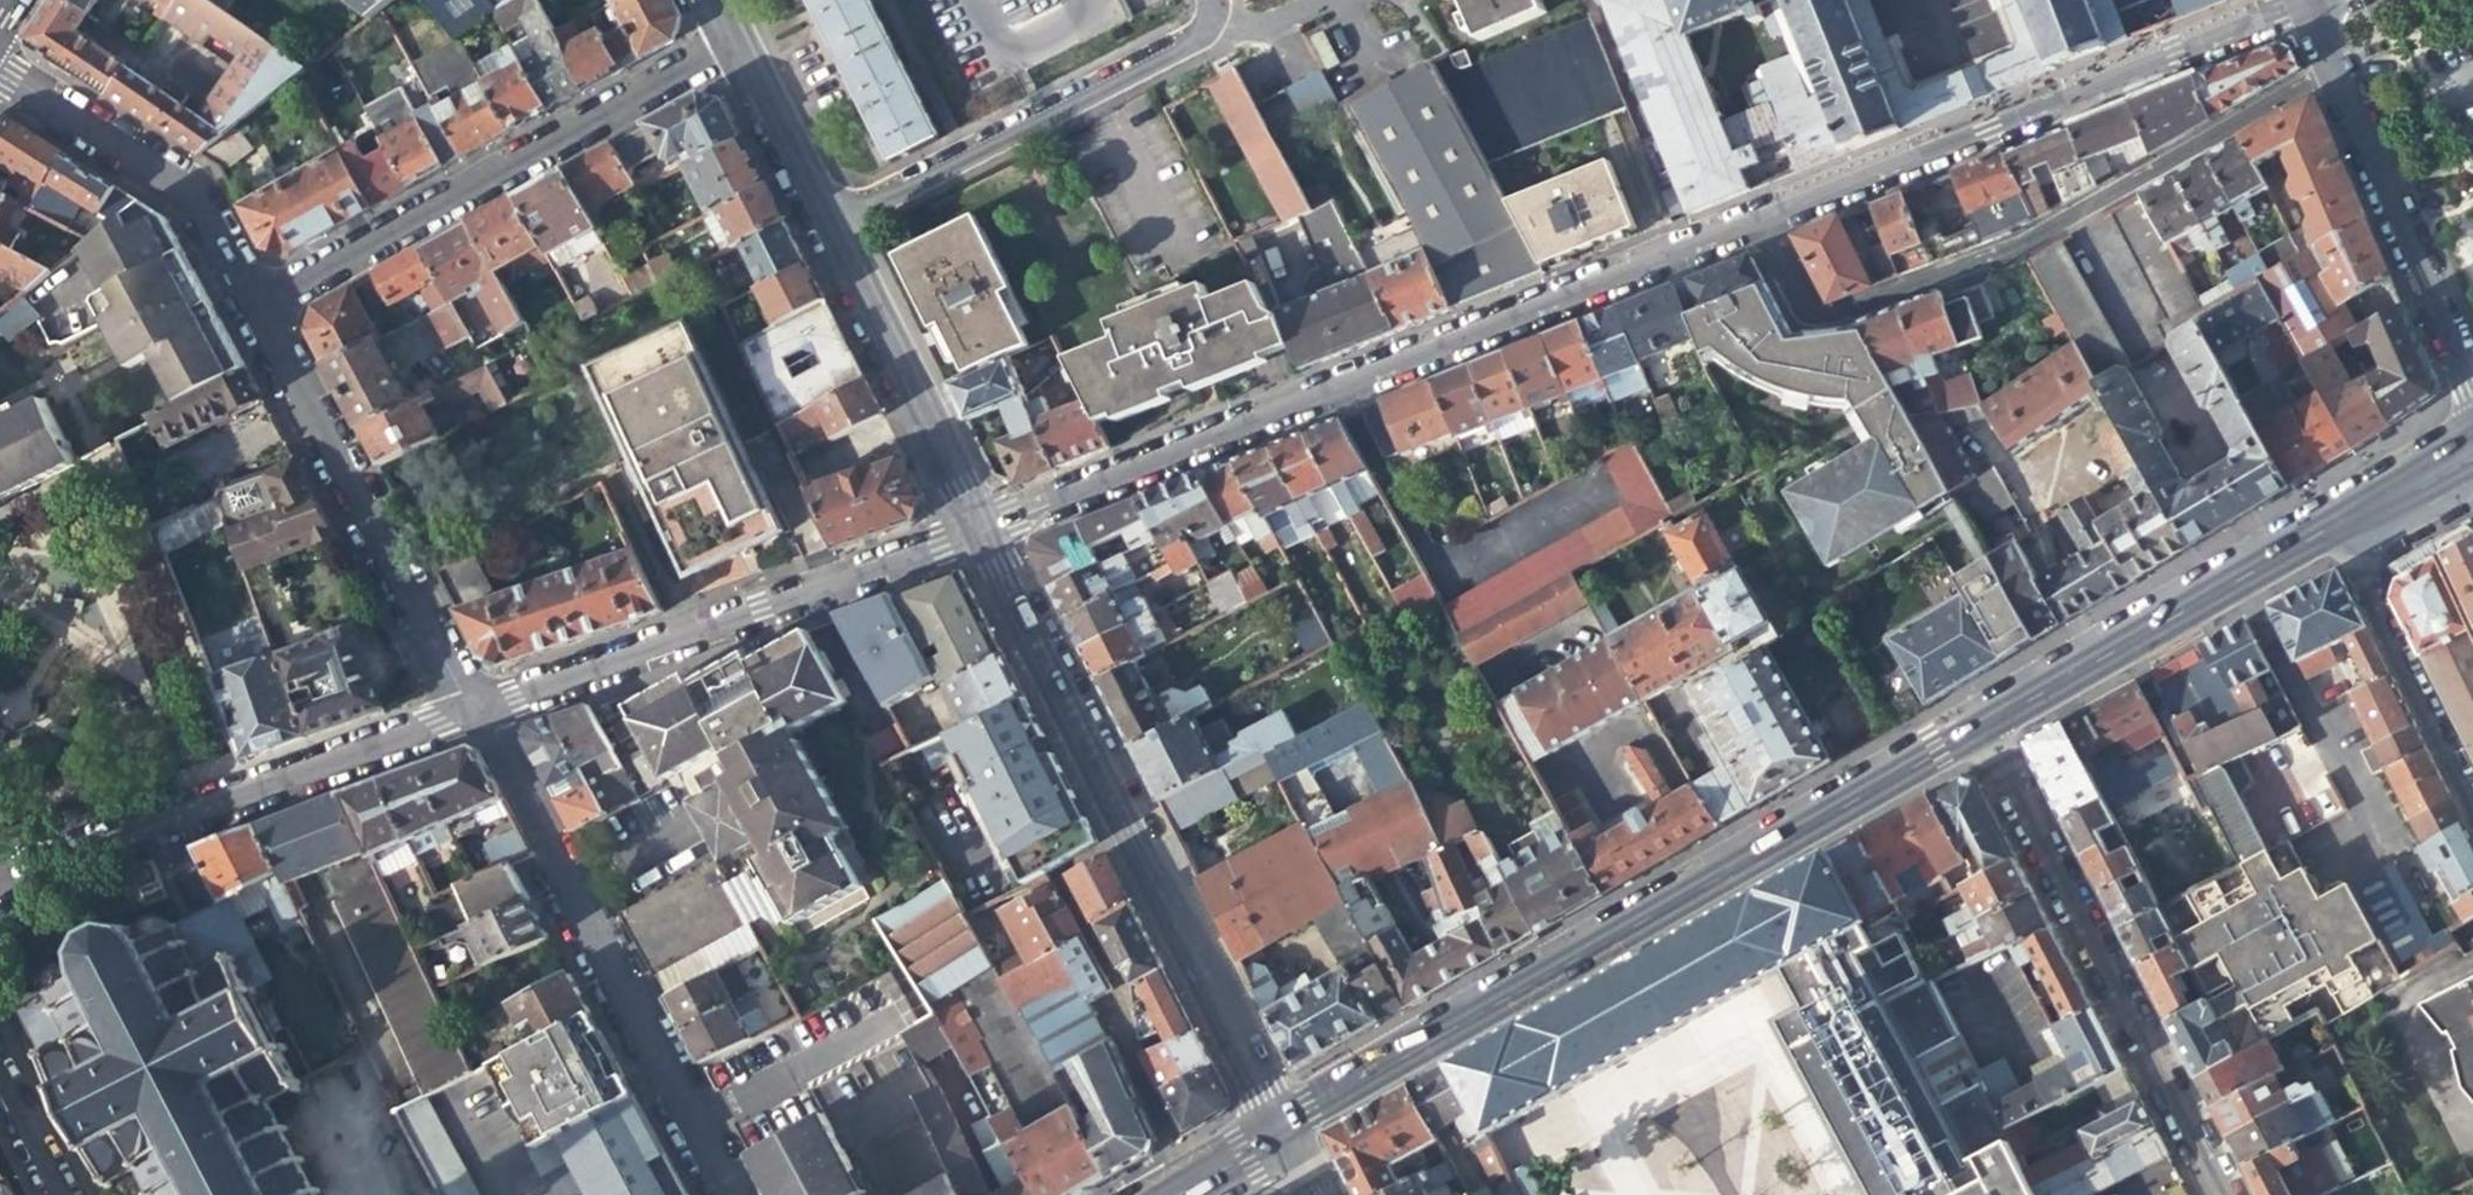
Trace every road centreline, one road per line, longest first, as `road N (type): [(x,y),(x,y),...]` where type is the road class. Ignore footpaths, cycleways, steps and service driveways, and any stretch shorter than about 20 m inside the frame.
road 1 (residential): [(1763,218),(980,529)]
road 2 (secondary): [(1282,1124),(1985,721)]
road 3 (residential): [(1763,218),(1808,318),(1848,312),(2019,249),(2334,74)]
road 4 (residential): [(980,529),(1282,1124)]
road 5 (residential): [(2305,2),(1763,218)]
road 6 (residential): [(730,1194),(498,737),(470,714)]
road 7 (residential): [(256,305),(734,43)]
road 8 (residential): [(980,529),(470,714)]
road 9 (residential): [(1985,721),(2224,1194)]
road 10 (residential): [(470,714),(0,879)]
road 11 (residential): [(470,714),(256,305)]
road 12 (residential): [(825,222),(1205,30),(1209,0)]
road 13 (secondary): [(1985,721),(2332,522)]
road 14 (residential): [(2334,74),(2472,418)]
road 15 (residential): [(256,305),(194,198),(0,75)]
road 16 (residential): [(1193,1186),(1116,1019),(1131,1010),(1060,878)]
road 17 (residential): [(825,222),(980,529)]
road 18 (residential): [(2332,522),(2472,798)]
road 19 (residential): [(734,43),(825,222)]
road 20 (secondary): [(2332,522),(2472,457)]
road 21 (residential): [(57,1194),(0,1080)]

